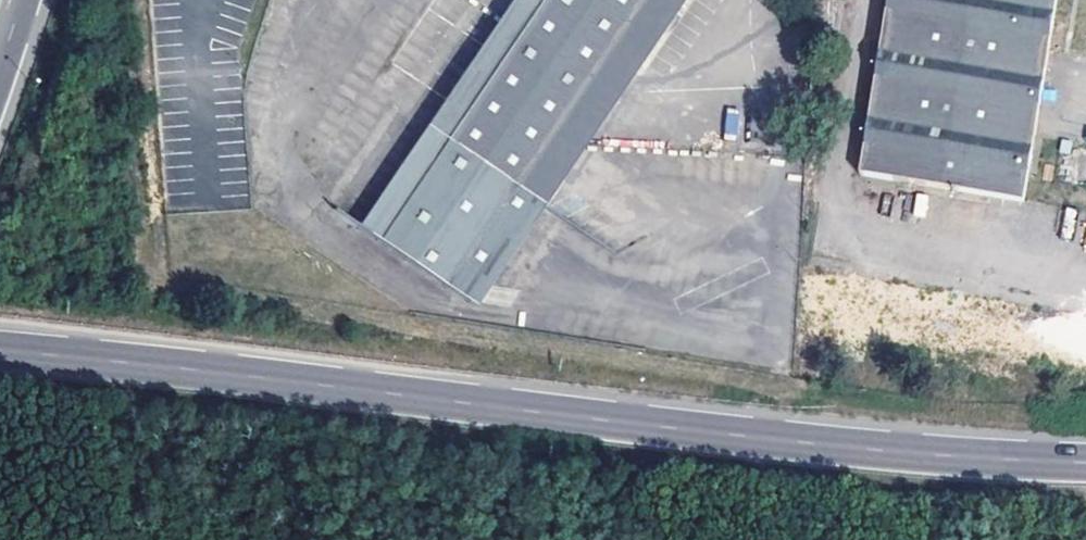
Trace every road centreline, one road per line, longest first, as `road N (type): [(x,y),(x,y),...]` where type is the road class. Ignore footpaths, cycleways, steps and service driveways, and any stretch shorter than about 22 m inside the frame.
road 1 (motorway): [(1085,462),(821,444),(0,350)]

